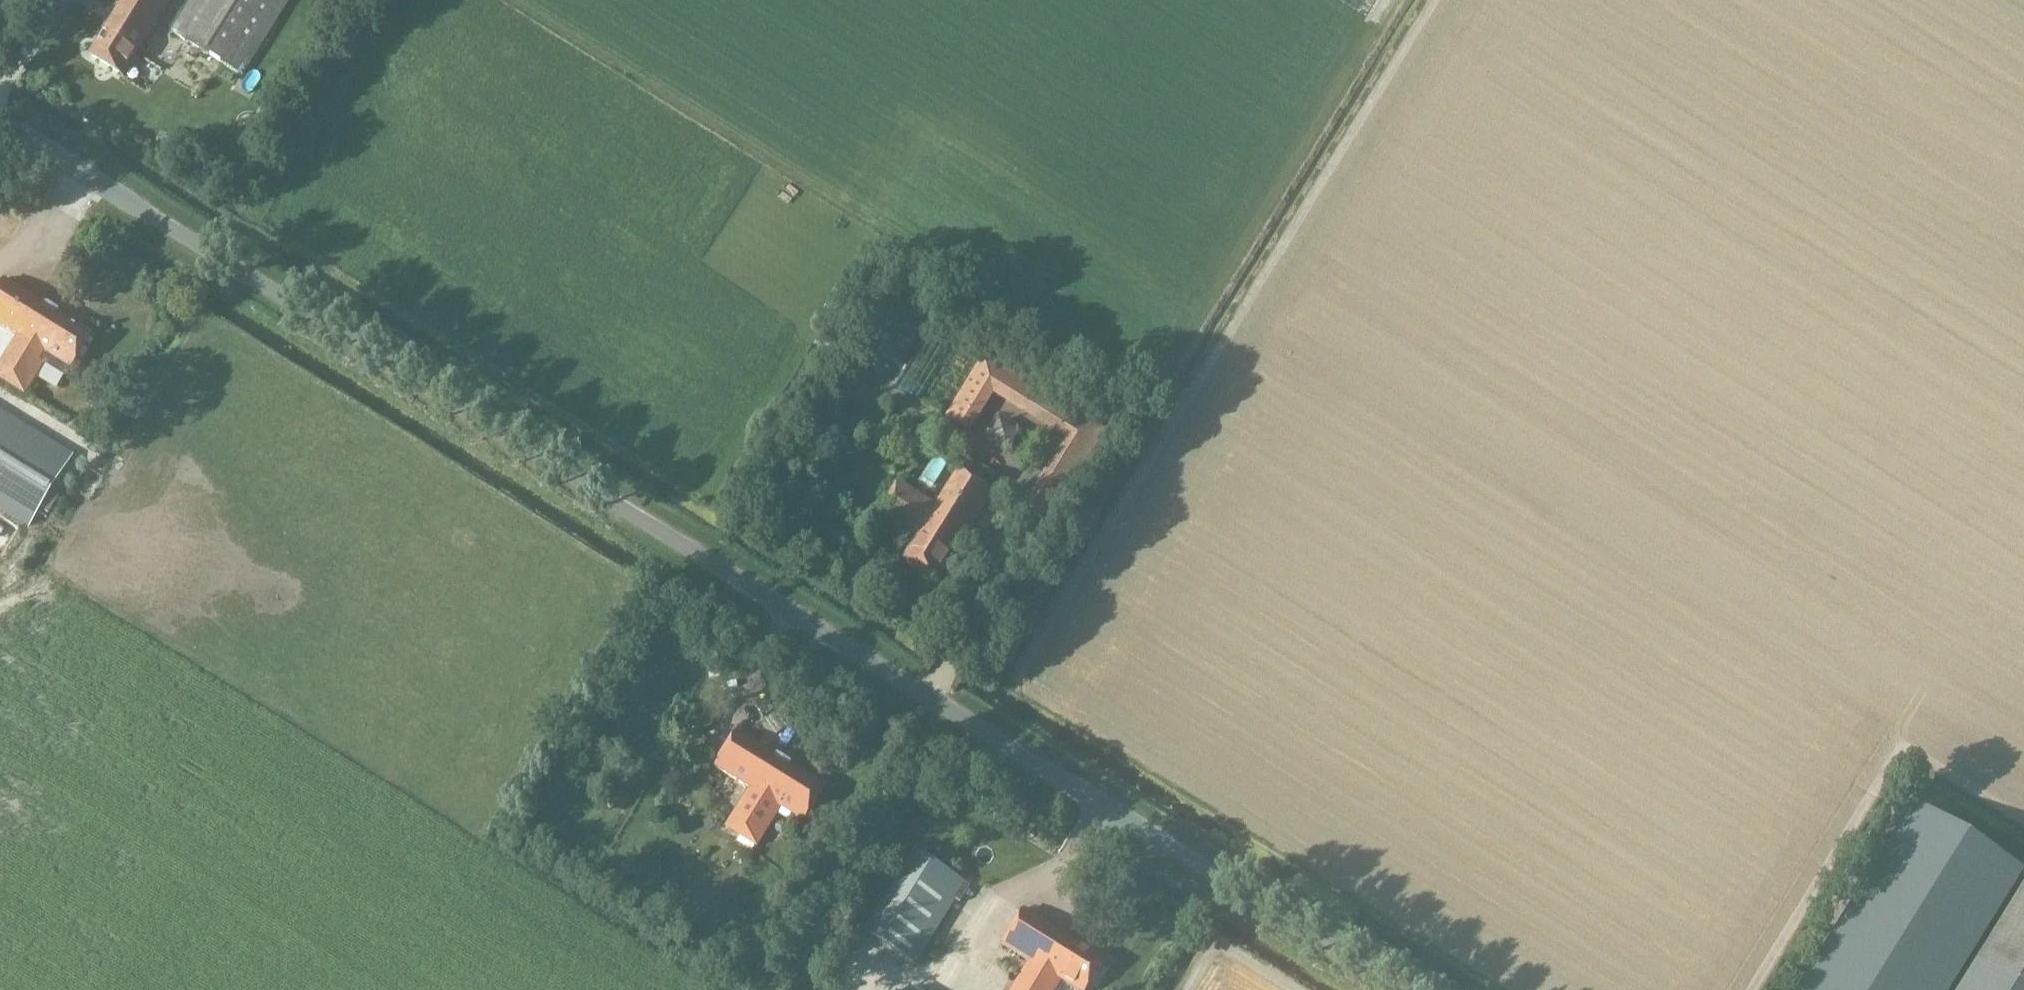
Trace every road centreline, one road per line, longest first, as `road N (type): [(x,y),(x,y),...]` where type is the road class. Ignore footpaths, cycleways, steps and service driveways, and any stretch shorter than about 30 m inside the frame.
road 1 (unclassified): [(1403,989),(0,122)]

